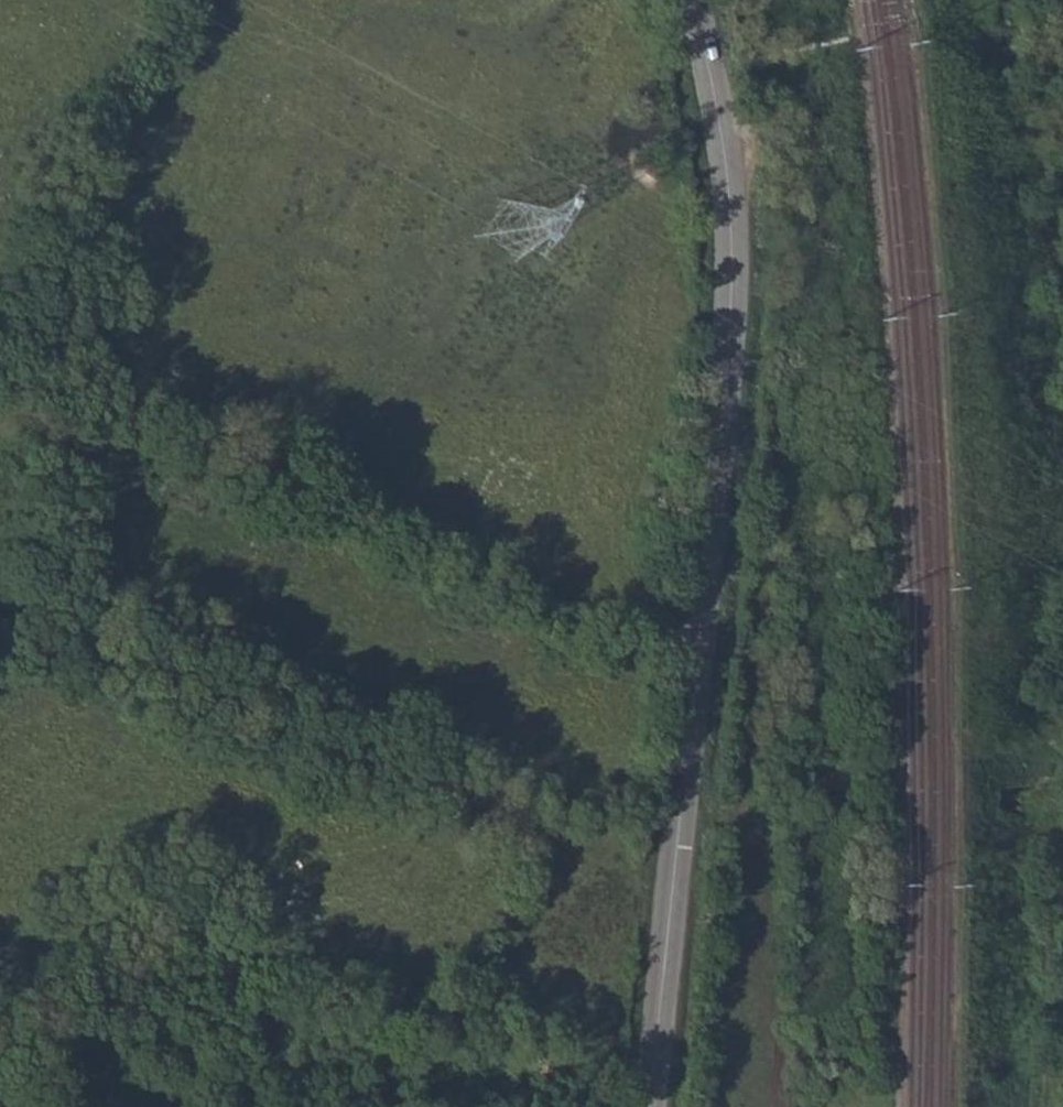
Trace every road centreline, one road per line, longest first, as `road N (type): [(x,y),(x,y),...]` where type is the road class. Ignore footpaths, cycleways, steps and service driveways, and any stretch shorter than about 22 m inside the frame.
road 1 (secondary): [(691,0),(715,94),(730,260),(648,1106)]

